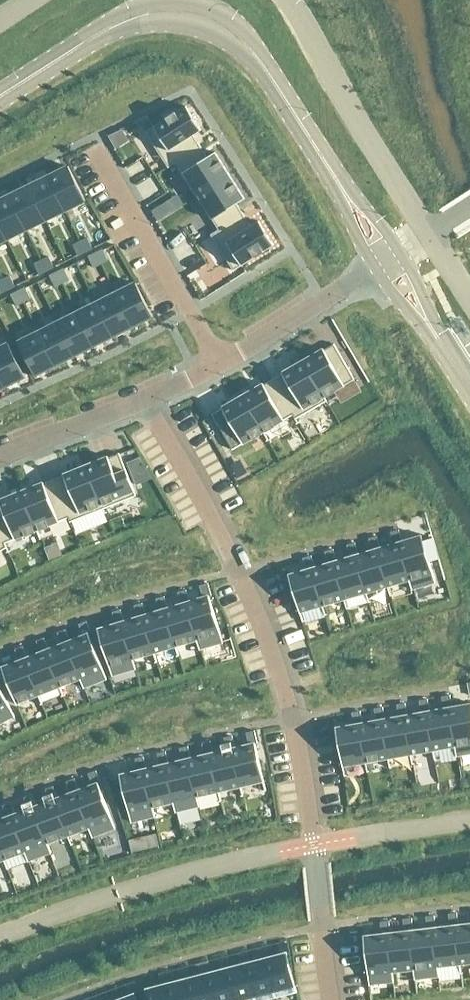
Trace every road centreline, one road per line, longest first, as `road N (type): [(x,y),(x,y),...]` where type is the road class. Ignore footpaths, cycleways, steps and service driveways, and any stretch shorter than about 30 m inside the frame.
road 1 (residential): [(145,398),(236,571),(291,718),(330,999)]
road 2 (residential): [(388,258),(265,66),(231,31),(205,17),(170,10),(134,15),(0,97)]
road 3 (residential): [(388,258),(145,398)]
road 4 (residential): [(145,398),(0,456)]
road 5 (residential): [(469,386),(388,258)]

